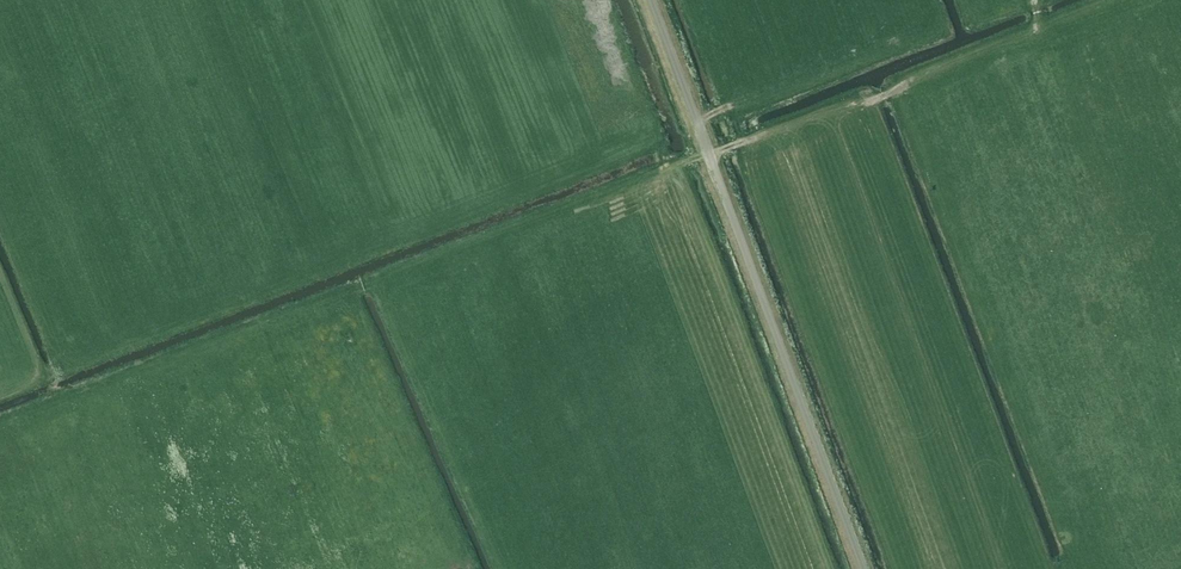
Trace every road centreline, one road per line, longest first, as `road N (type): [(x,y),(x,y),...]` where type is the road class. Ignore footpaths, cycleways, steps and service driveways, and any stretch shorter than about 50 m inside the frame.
road 1 (unclassified): [(863,568),(651,0)]

